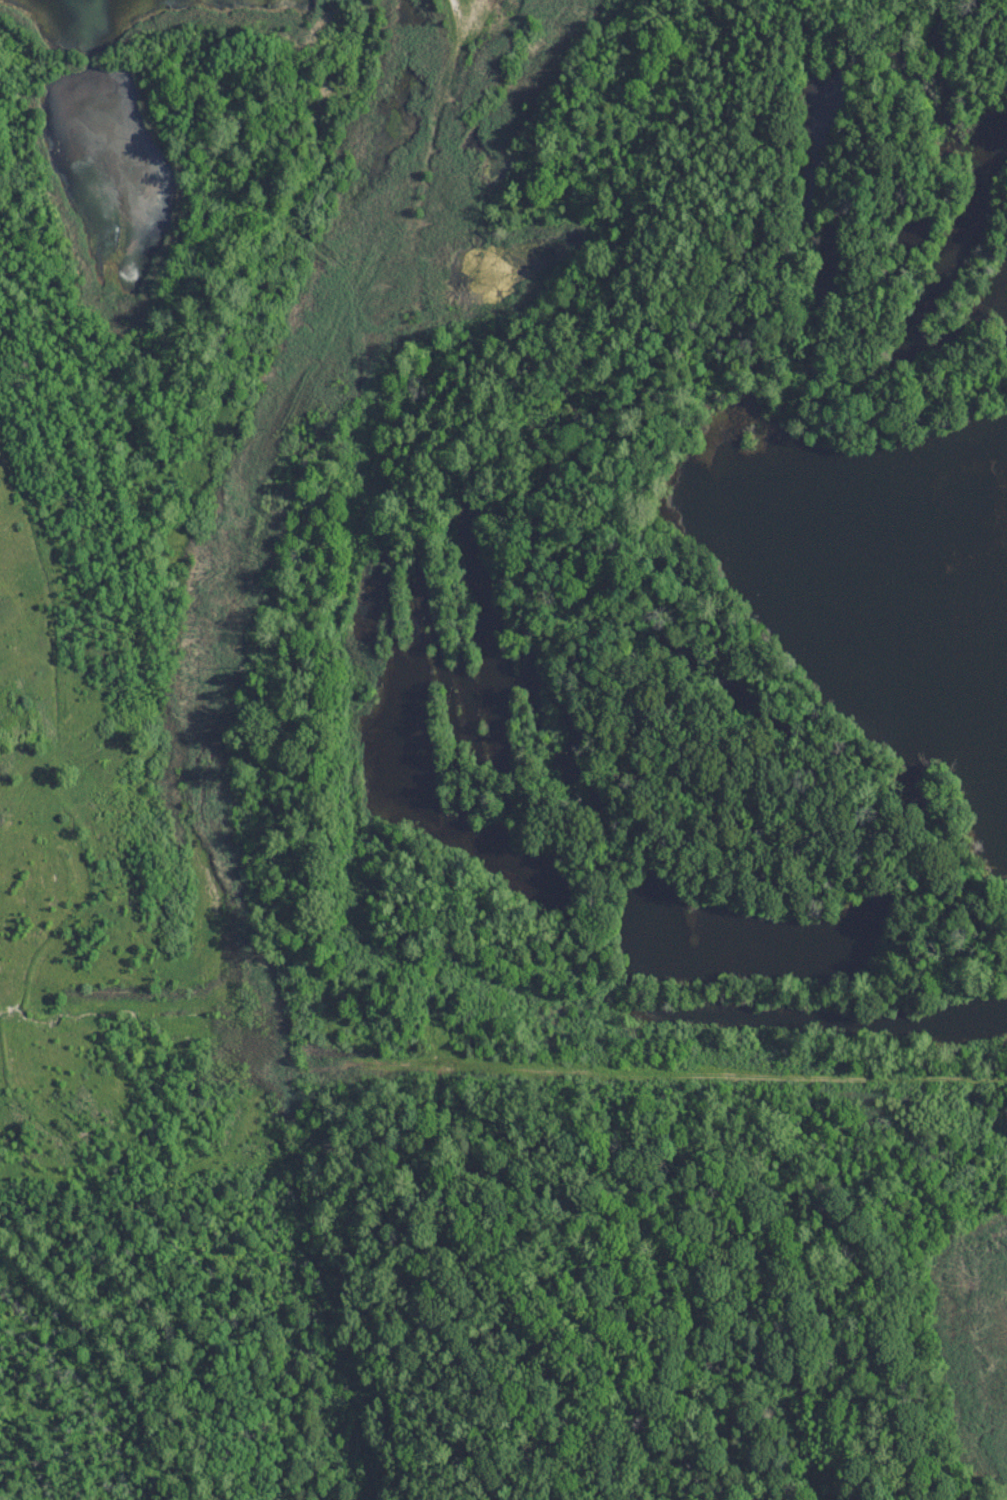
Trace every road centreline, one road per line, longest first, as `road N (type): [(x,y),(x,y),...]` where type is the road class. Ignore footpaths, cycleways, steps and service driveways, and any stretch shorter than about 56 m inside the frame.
road 1 (track): [(0,1027),(415,1078),(1006,1090)]

